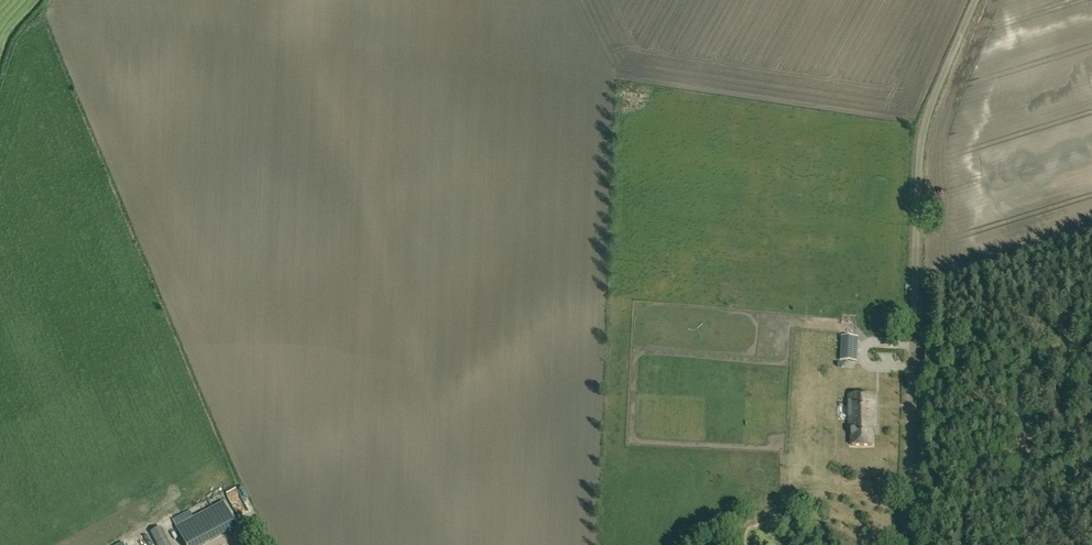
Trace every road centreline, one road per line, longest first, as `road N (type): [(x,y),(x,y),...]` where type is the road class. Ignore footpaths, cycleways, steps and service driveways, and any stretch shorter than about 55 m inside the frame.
road 1 (unclassified): [(904,544),(926,120),(978,0)]

